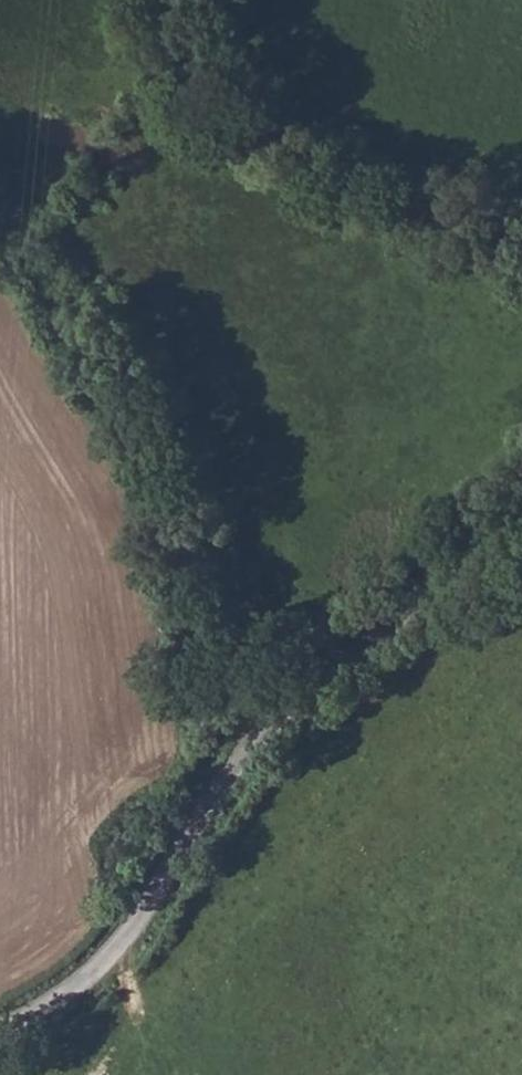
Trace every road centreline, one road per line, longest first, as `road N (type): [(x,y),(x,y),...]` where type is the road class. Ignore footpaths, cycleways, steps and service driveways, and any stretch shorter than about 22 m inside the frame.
road 1 (unclassified): [(0,1030),(103,972),(188,832),(294,699),(407,629),(521,532)]
road 2 (track): [(252,745),(151,433),(53,299),(0,245)]
road 3 (track): [(521,237),(232,119),(185,39),(195,0)]

